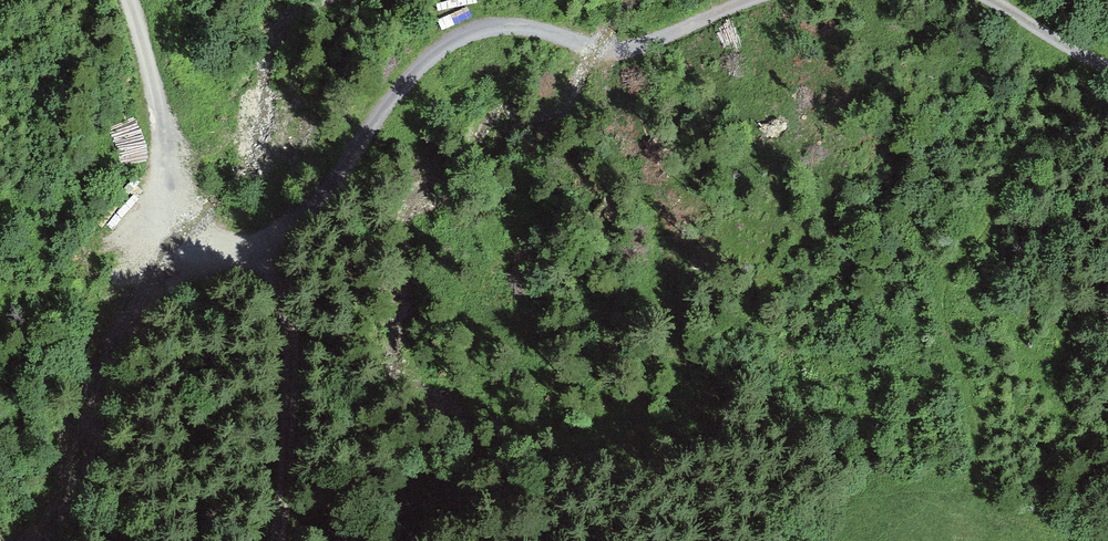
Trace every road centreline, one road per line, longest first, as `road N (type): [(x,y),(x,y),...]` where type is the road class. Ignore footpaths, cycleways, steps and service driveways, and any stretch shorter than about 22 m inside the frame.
road 1 (track): [(747,0),(637,47),(522,26),(450,40),(400,89),(318,203),(252,251),(202,234),(171,201),(128,0)]
road 2 (track): [(1107,126),(1053,142),(1019,171),(936,287),(935,313),(965,383),(974,489)]
road 3 (track): [(252,251),(280,307),(288,383),(276,502),(257,540)]
road 4 (track): [(1107,67),(987,0)]

